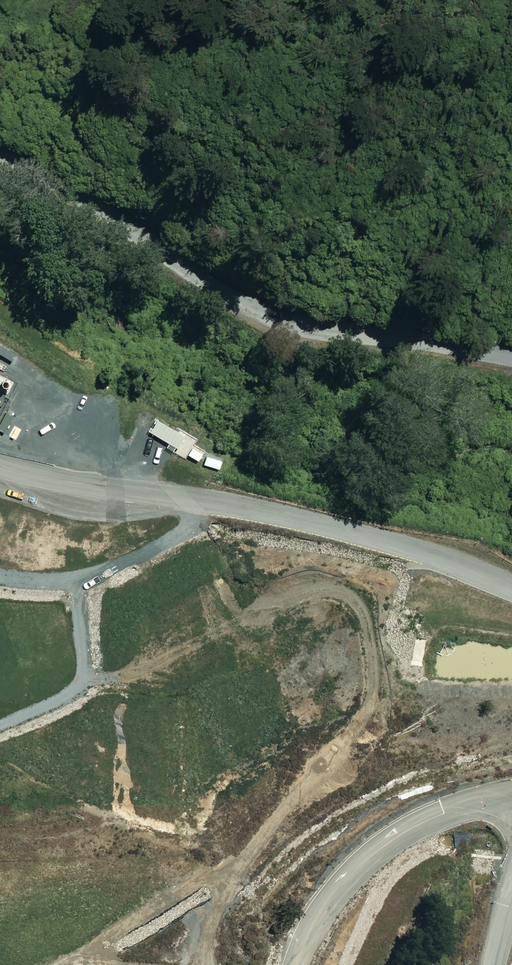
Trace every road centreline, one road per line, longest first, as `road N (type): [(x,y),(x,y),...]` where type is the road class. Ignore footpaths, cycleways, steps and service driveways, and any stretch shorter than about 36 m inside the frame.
road 1 (unclassified): [(511,356),(309,326),(251,309),(0,159)]
road 2 (track): [(511,585),(437,556),(280,515),(0,480)]
road 3 (track): [(295,964),(314,926),(368,861),(433,818),(511,792)]

